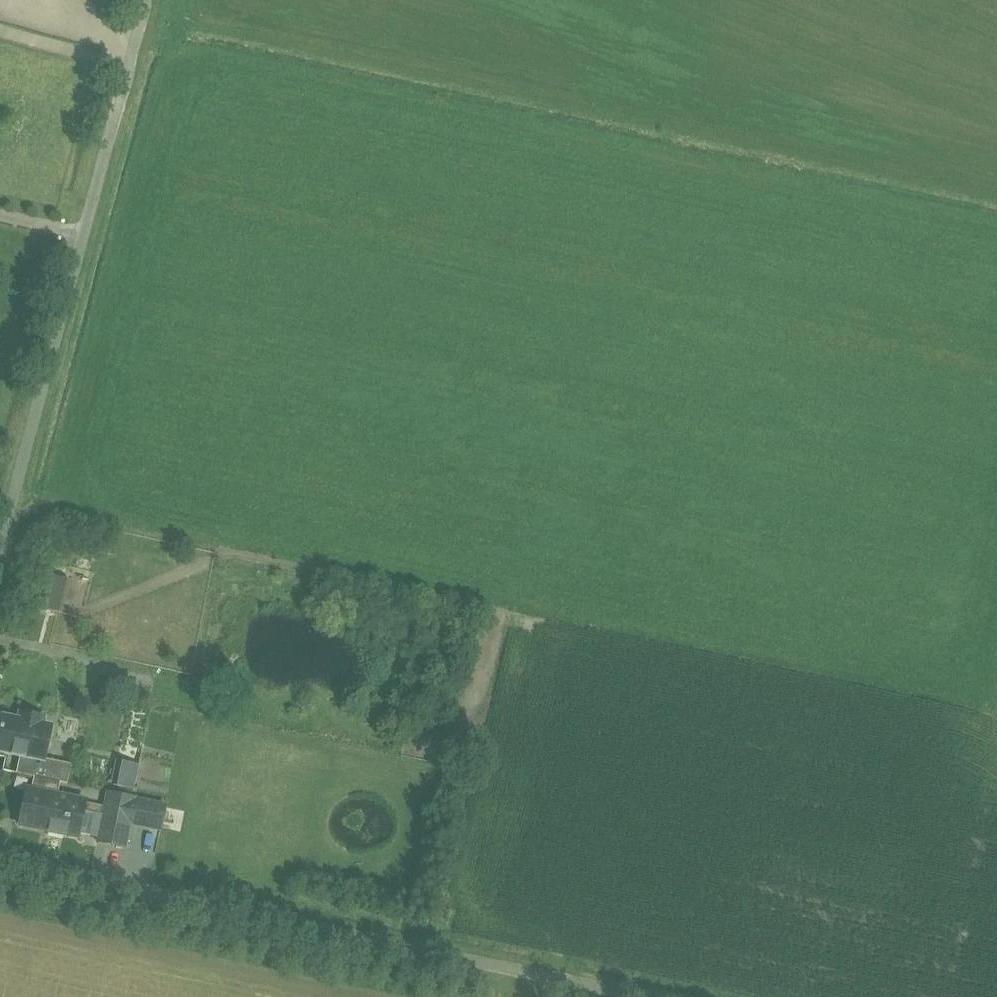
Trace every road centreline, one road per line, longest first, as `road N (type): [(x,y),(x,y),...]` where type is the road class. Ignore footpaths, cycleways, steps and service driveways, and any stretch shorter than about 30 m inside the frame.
road 1 (unclassified): [(0,861),(632,996)]
road 2 (unclassified): [(0,556),(150,0)]

